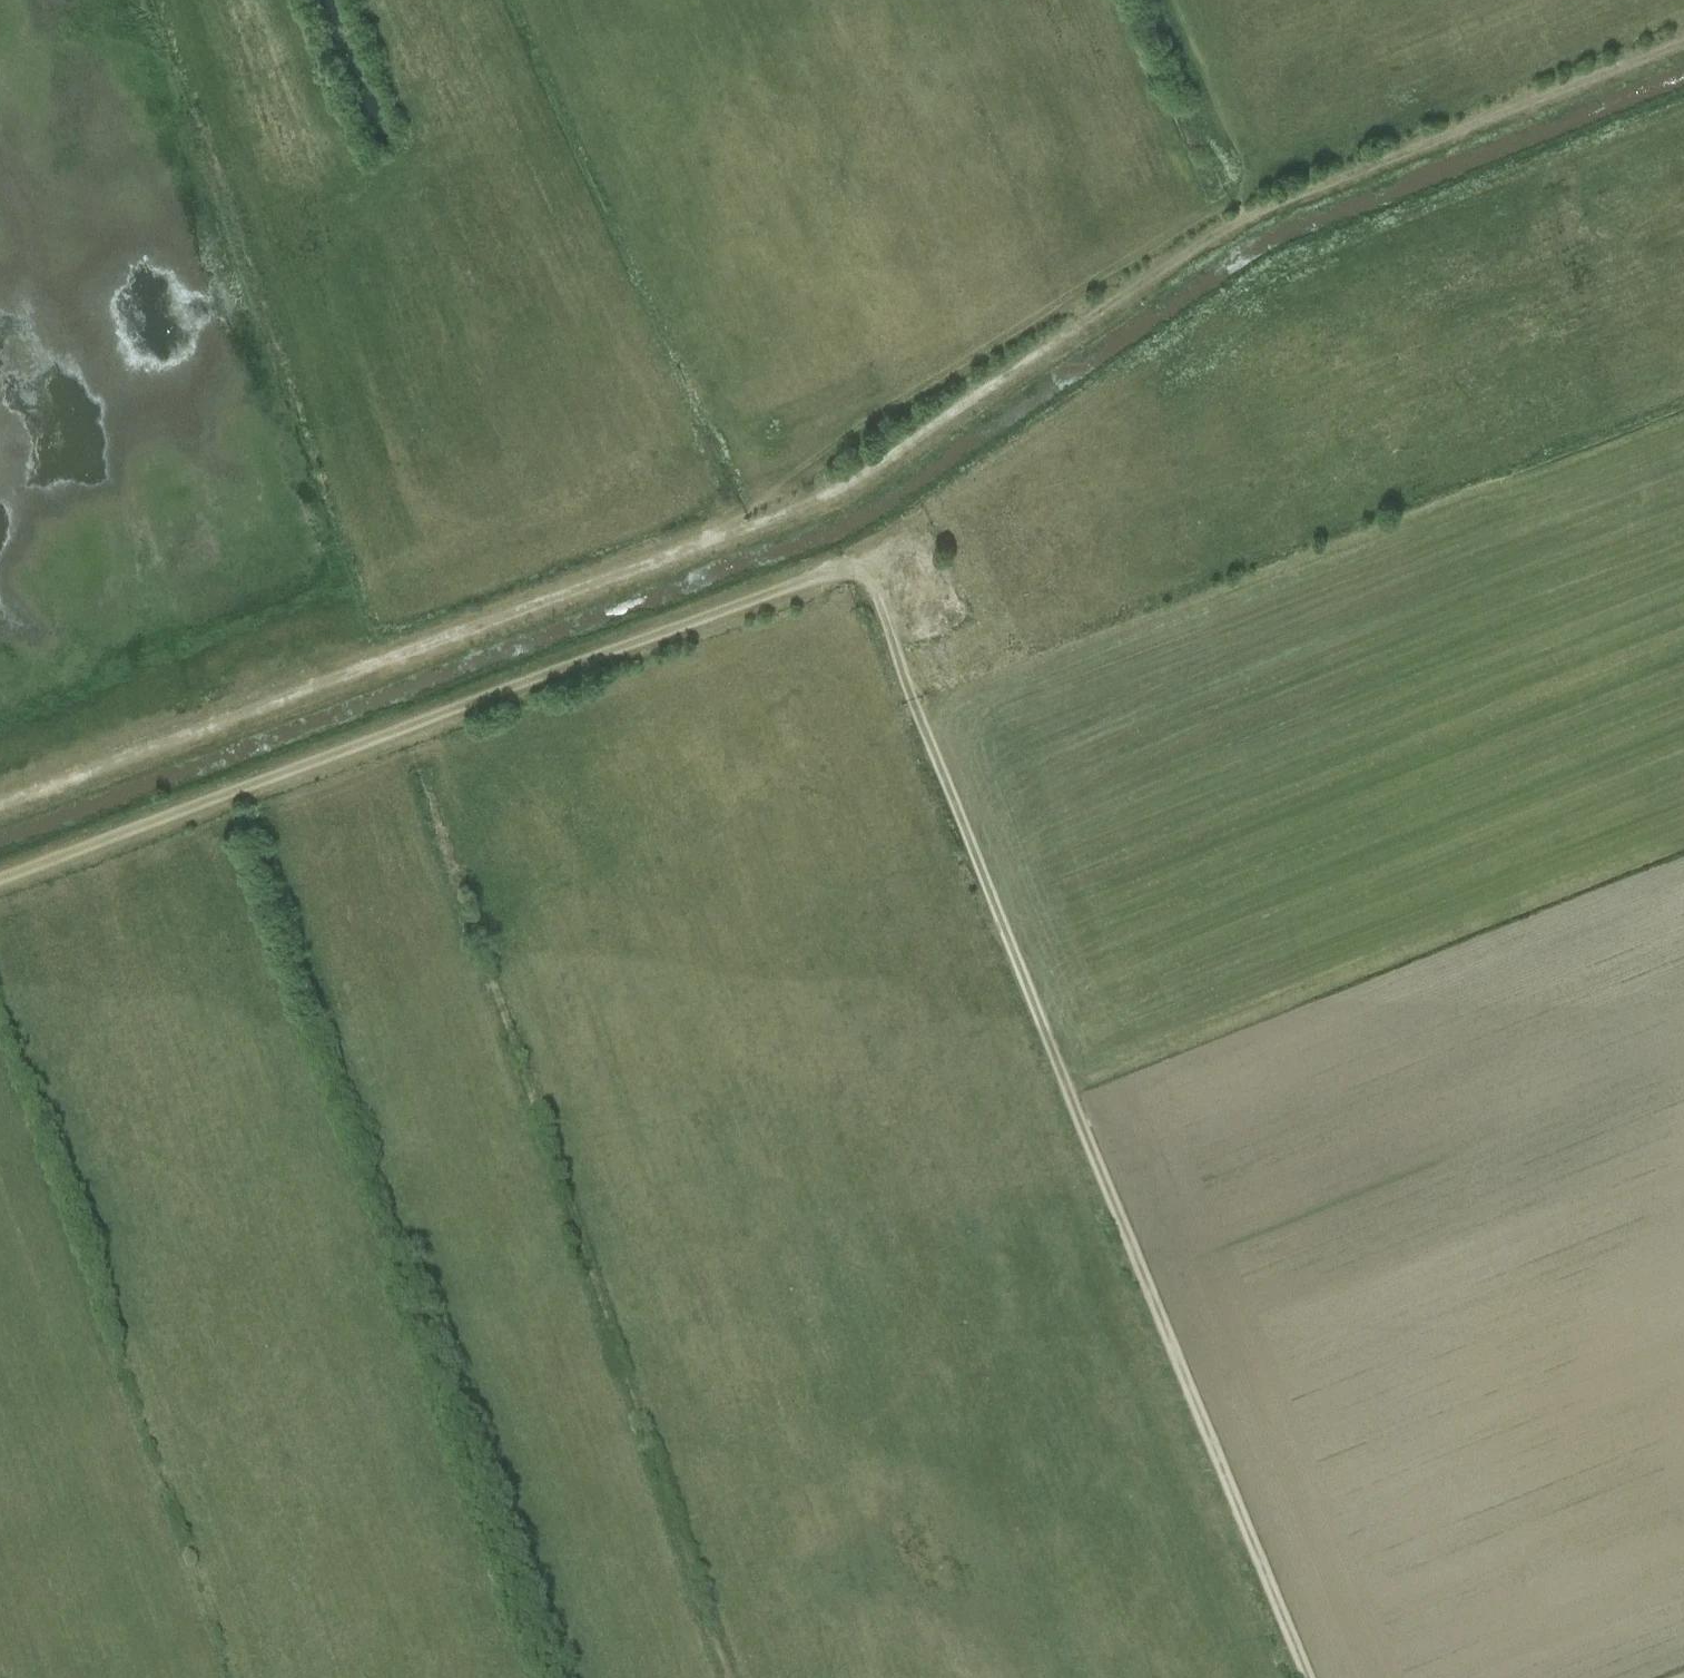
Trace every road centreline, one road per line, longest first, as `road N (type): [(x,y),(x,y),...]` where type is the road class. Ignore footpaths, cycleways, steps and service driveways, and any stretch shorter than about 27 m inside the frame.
road 1 (track): [(0,882),(863,565),(1310,1677)]
road 2 (track): [(0,802),(827,486),(908,442),(1242,223),(1156,0)]
road 3 (track): [(1242,223),(1288,195),(1683,39)]

